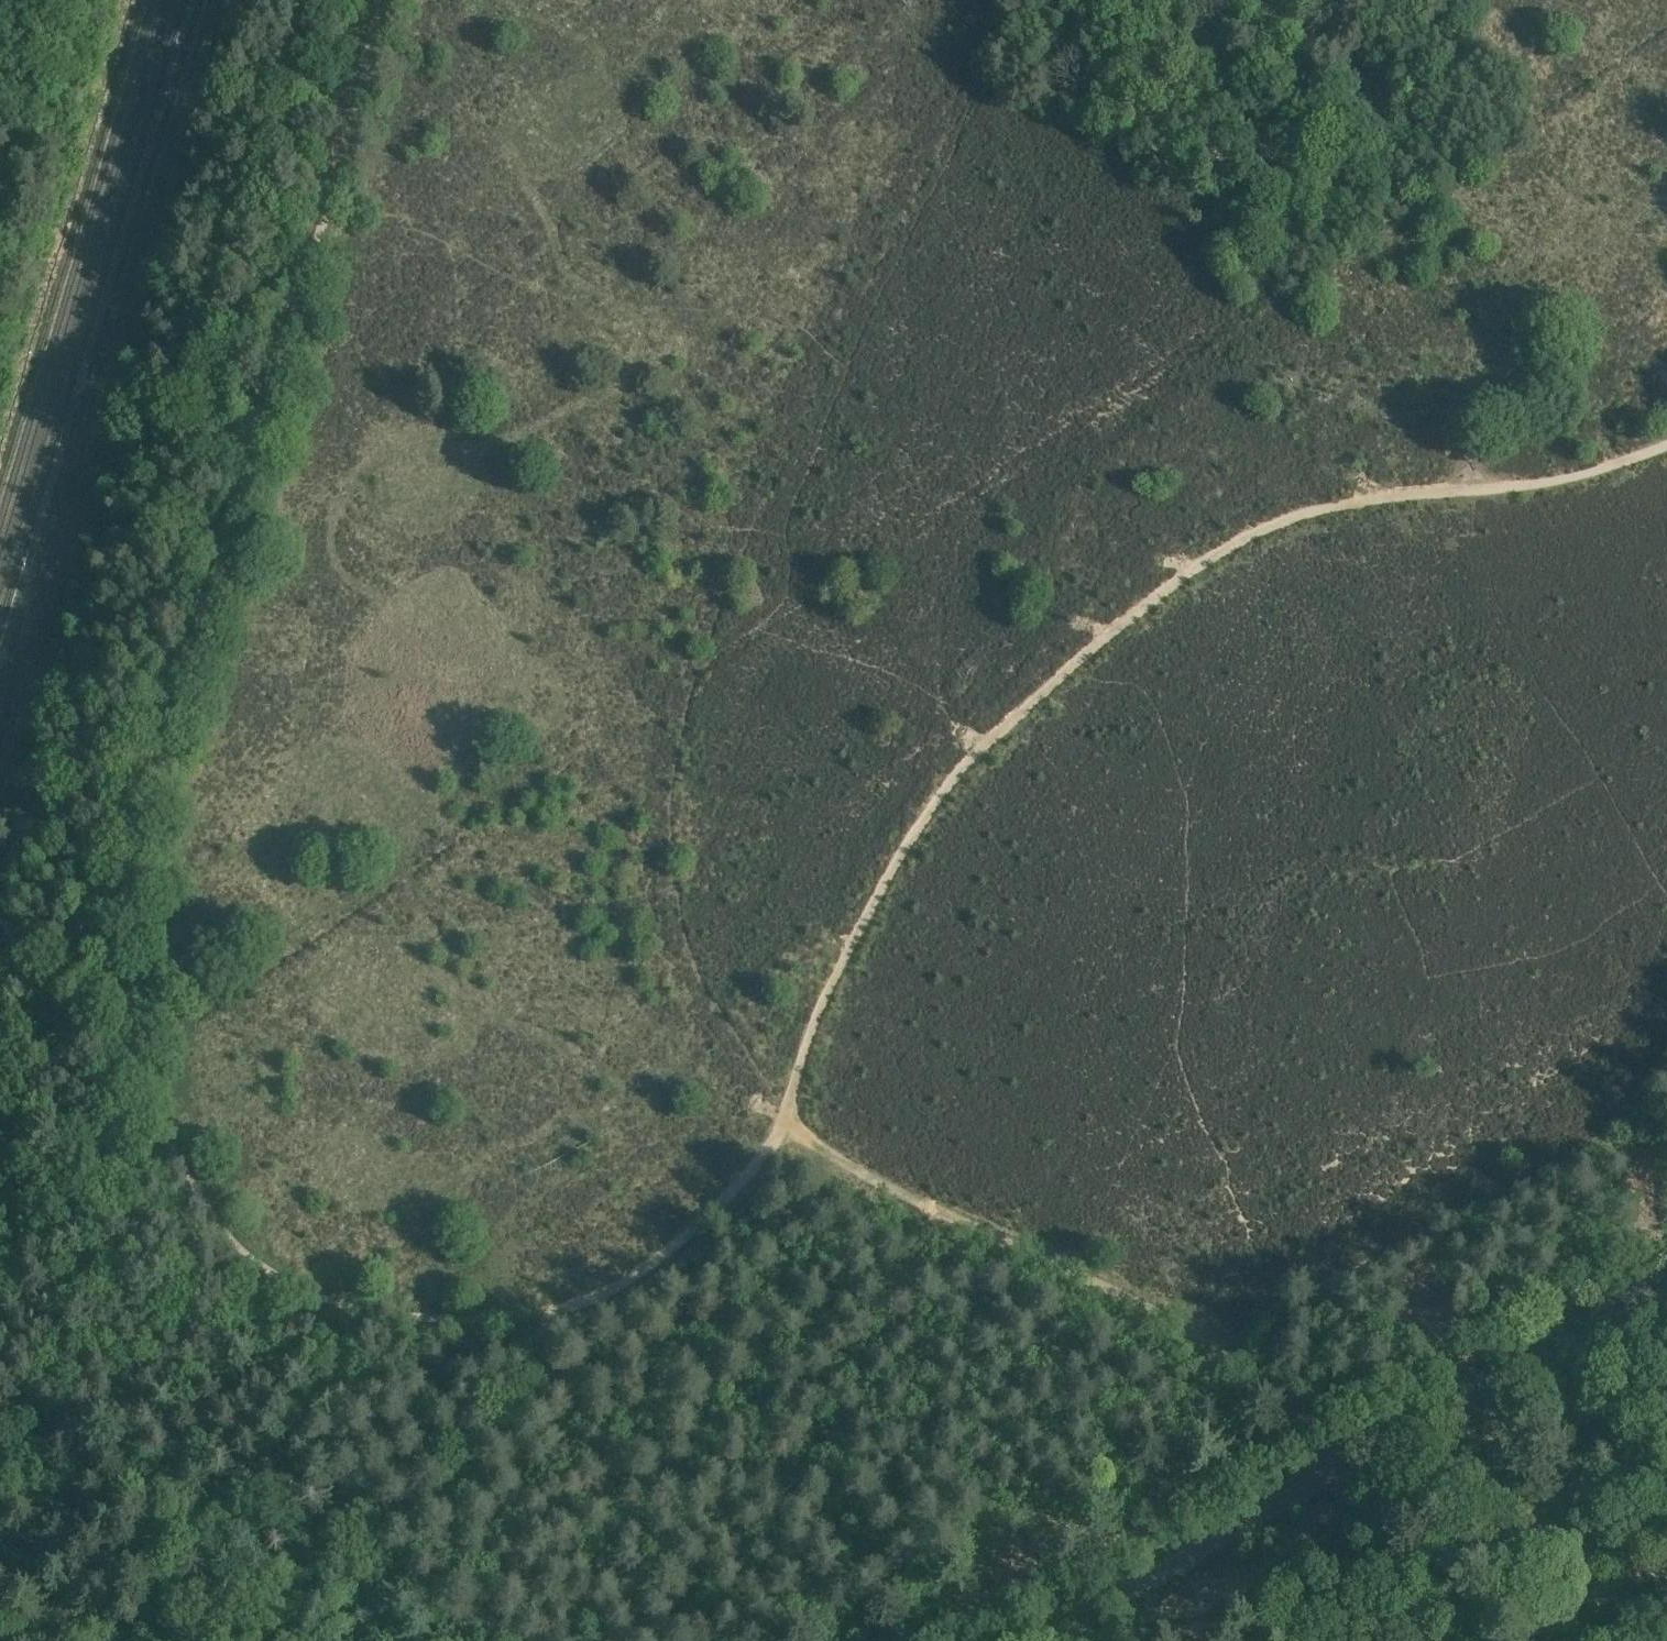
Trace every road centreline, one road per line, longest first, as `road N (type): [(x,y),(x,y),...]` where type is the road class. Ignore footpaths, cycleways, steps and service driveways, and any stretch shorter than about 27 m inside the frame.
road 1 (track): [(68,1018),(366,0)]
road 2 (tertiary): [(1035,1640),(1666,1279)]
road 3 (track): [(0,1152),(14,1110),(68,1018)]

